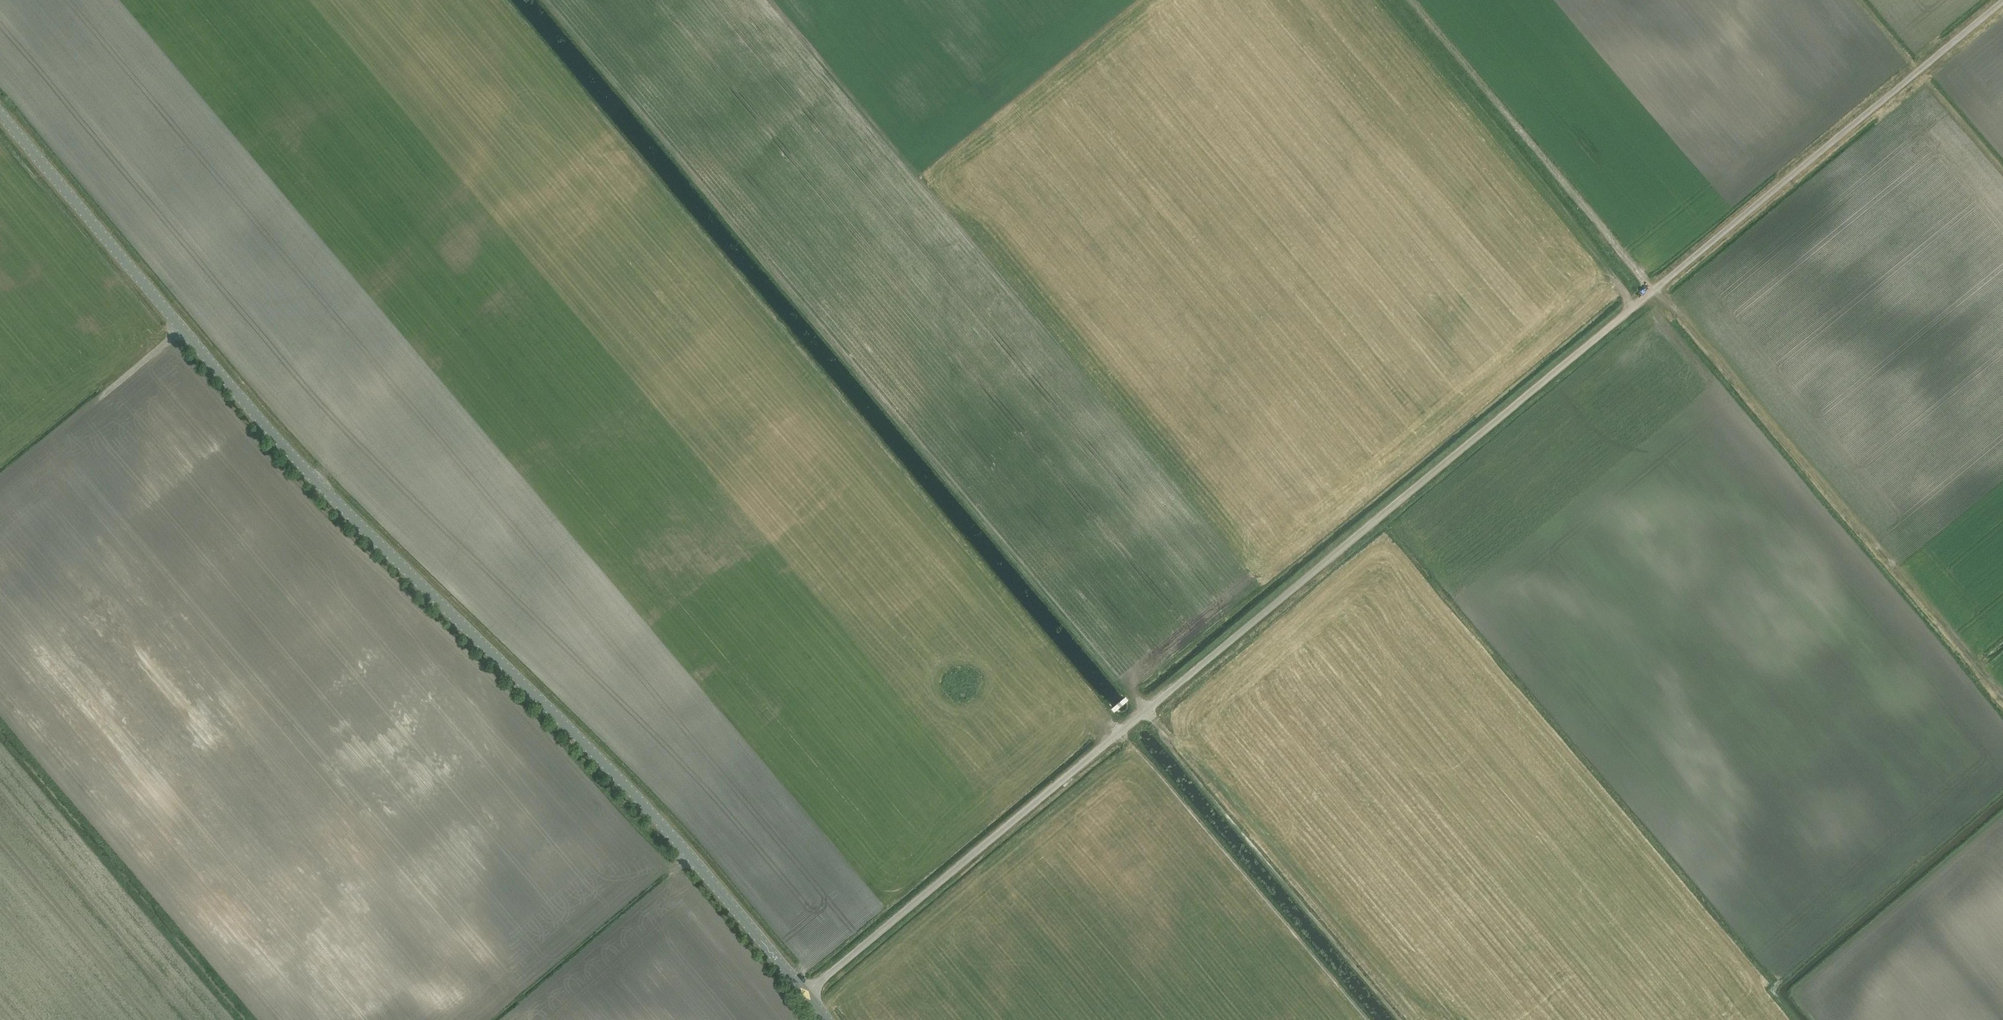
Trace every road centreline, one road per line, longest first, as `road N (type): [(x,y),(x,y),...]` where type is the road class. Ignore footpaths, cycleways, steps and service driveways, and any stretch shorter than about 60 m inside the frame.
road 1 (unclassified): [(808,993),(2002,3)]
road 2 (tertiary): [(808,993),(709,875),(503,658),(338,505),(0,109)]

